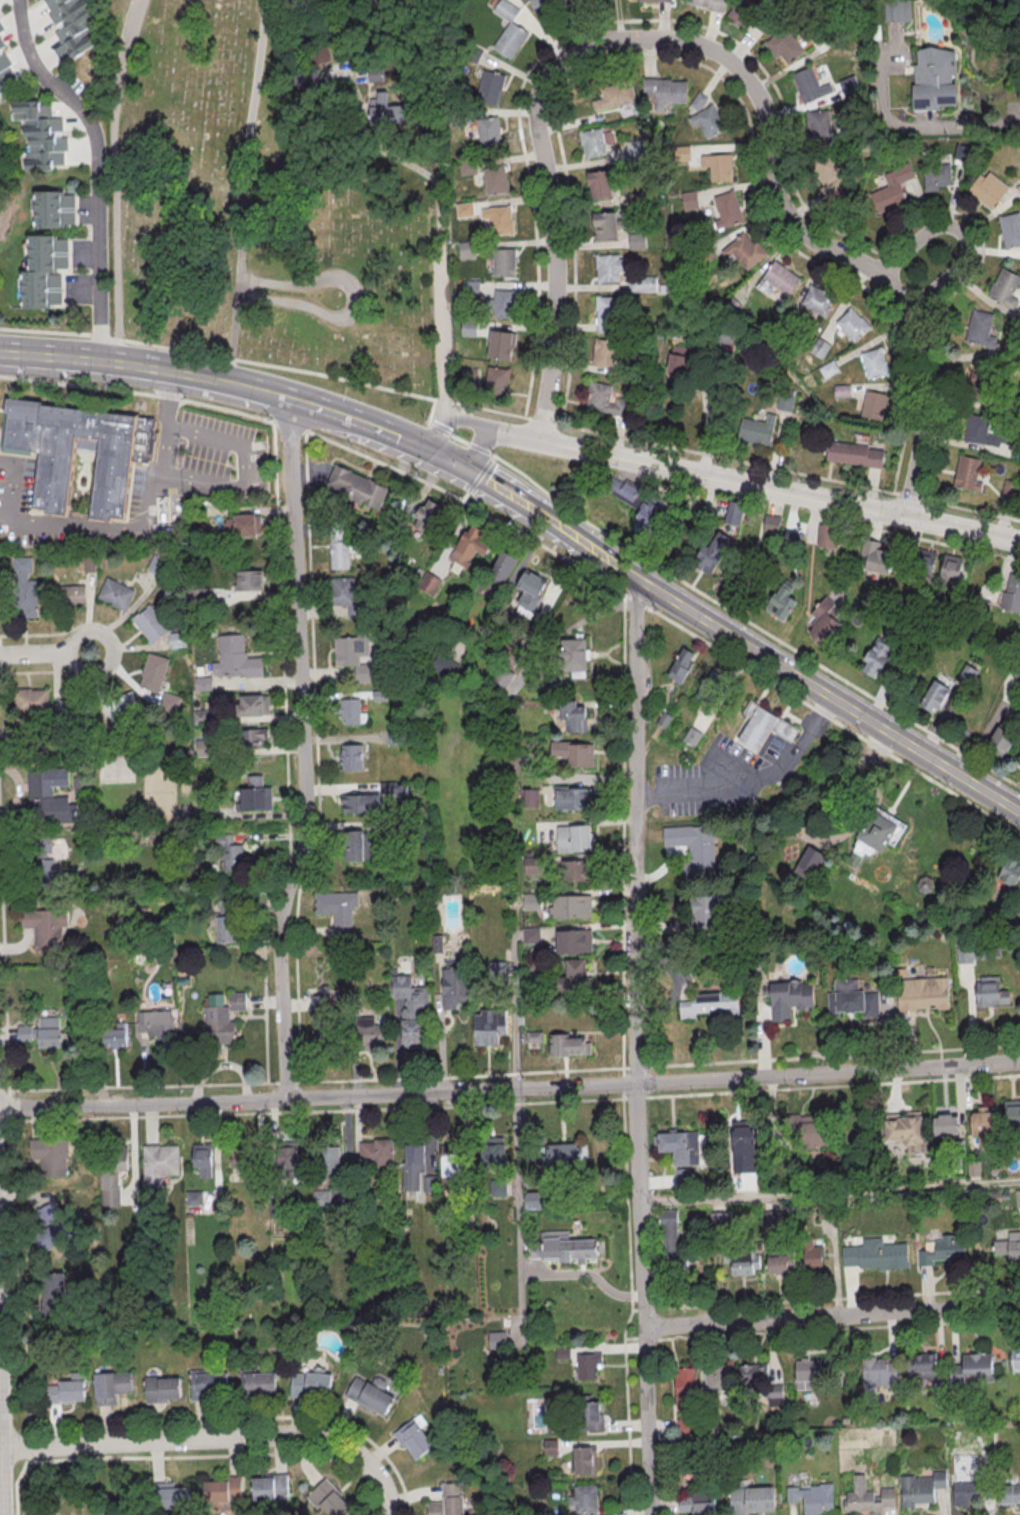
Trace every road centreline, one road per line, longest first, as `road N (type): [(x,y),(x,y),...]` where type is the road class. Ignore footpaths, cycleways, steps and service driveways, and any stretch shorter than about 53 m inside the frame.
road 1 (residential): [(909,517),(930,403),(912,308),(881,272),(804,224),(782,189),(763,104),(723,54),(691,42),(602,43),(574,52),(555,77),(543,116),(555,301),(543,438)]
road 2 (residential): [(1019,1061),(477,1092),(0,1108)]
road 3 (residential): [(650,1514),(637,1084),(636,575)]
road 4 (residential): [(287,1100),(279,924),(307,847),(304,700),(292,426),(271,395)]
road 5 (secondary): [(1019,809),(469,470)]
road 6 (tertiary): [(1019,540),(494,426)]
road 7 (residential): [(389,1514),(371,1467),(345,1446),(309,1435),(0,1449)]
road 8 (residential): [(449,421),(439,0)]
road 9 (residential): [(96,362),(98,155),(75,103),(36,65),(19,0)]
road 10 (residential): [(1019,1305),(645,1326)]
road 11 (secondary): [(214,380),(0,354)]
road 12 (residential): [(881,272),(929,231),(951,226),(970,243),(968,263),(912,308)]
road 13 (secondary): [(426,449),(271,395)]

